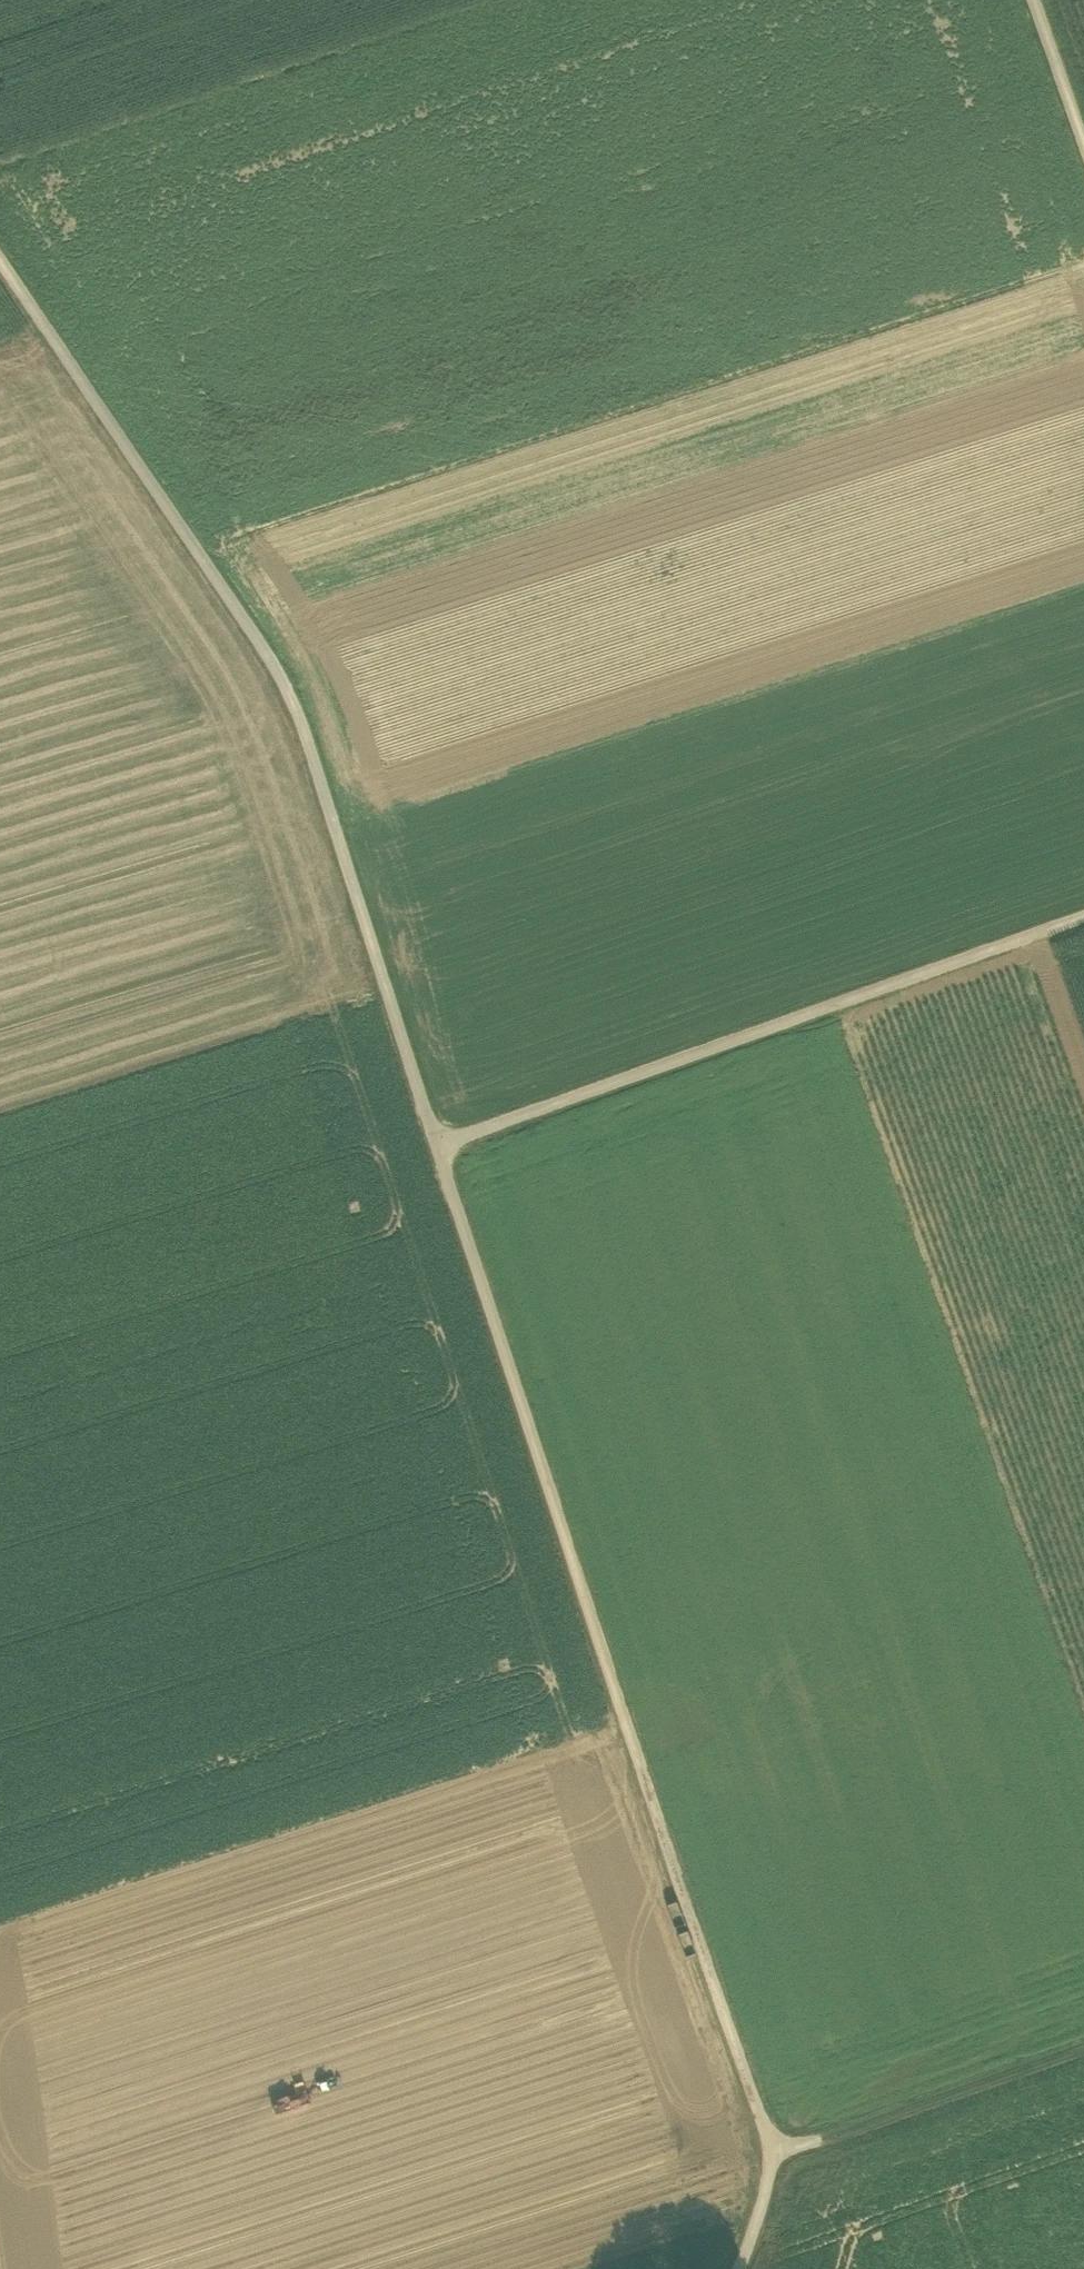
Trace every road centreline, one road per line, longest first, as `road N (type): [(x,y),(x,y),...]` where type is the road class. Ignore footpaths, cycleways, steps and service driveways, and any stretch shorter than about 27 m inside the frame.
road 1 (track): [(0,261),(286,683),(777,2155),(743,2268)]
road 2 (track): [(439,1144),(1083,917)]
road 3 (track): [(777,2155),(1083,2047)]
road 4 (track): [(1033,0),(1083,144)]

